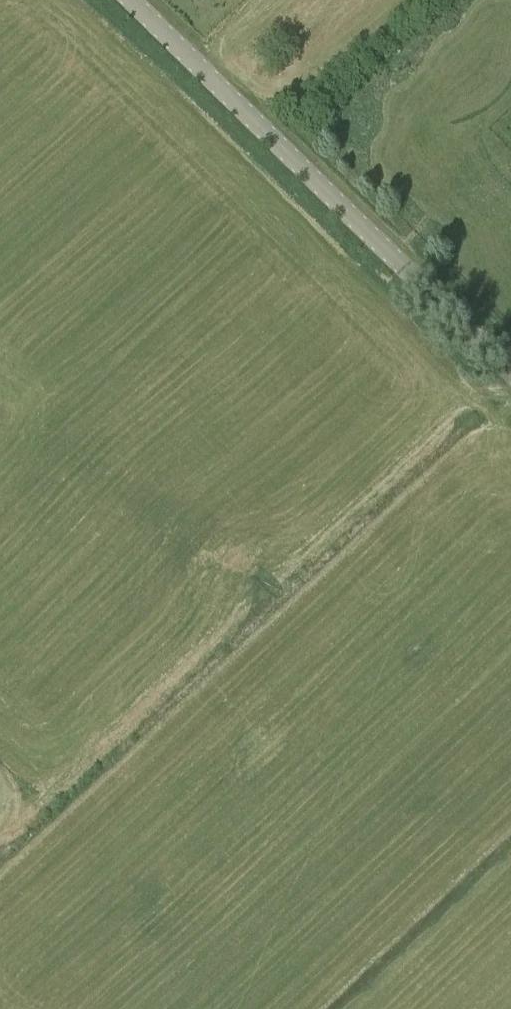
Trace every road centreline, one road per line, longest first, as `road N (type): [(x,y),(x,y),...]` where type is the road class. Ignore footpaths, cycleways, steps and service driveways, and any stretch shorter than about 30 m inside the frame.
road 1 (unclassified): [(510,371),(131,0)]

